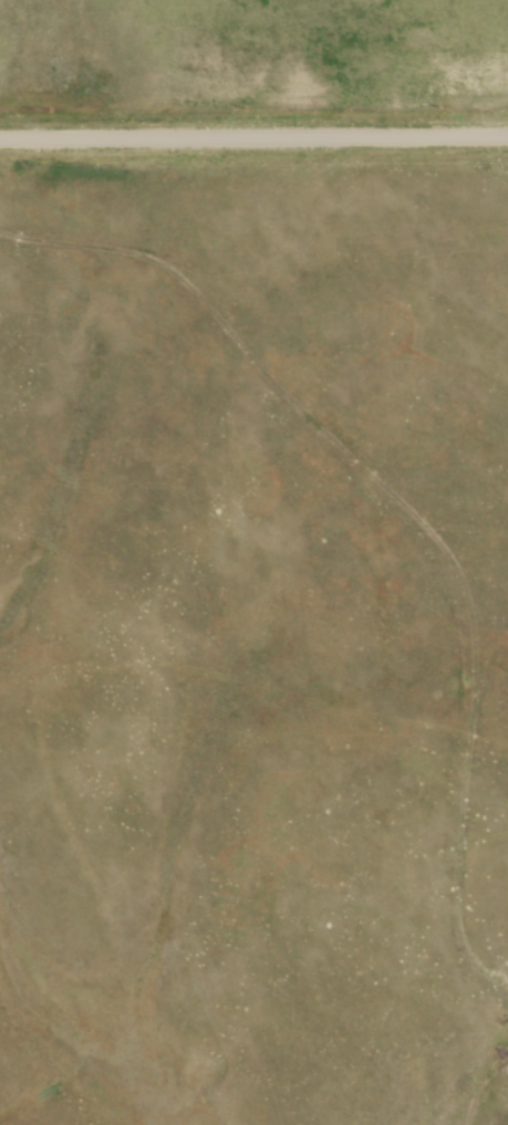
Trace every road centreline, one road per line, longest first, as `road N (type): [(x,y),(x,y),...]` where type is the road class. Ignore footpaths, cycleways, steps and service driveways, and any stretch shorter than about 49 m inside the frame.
road 1 (residential): [(0,138),(507,134)]

